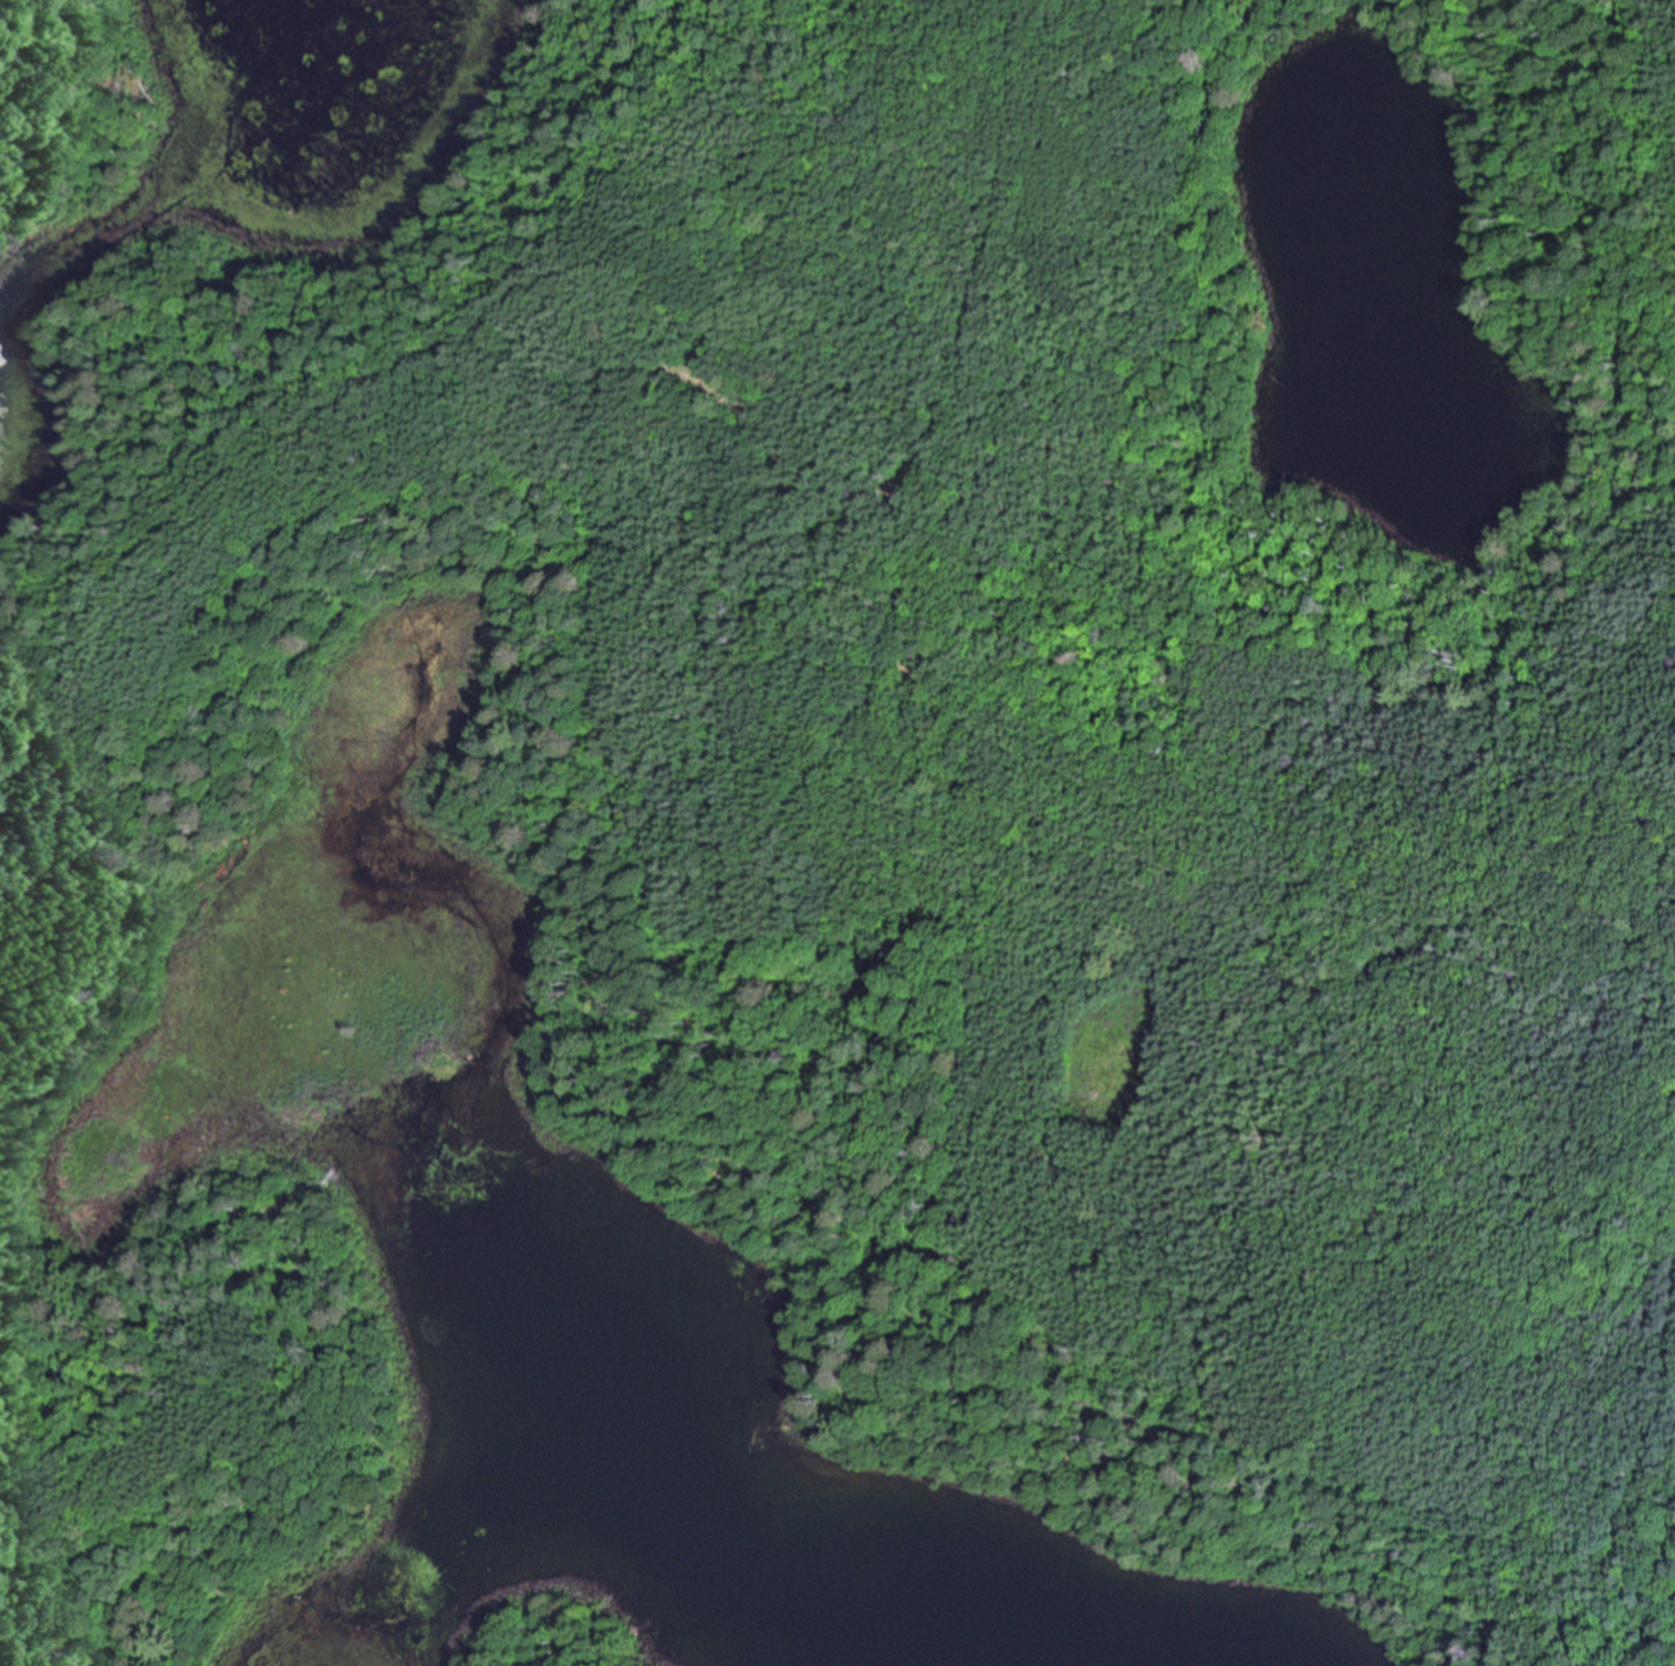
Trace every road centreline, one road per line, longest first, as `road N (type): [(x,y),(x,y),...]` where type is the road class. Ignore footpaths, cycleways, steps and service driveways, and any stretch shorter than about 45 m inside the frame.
road 1 (track): [(1002,0),(929,31),(826,145),(302,433),(168,534),(95,616),(35,809),(25,967),(0,986)]
road 2 (track): [(1045,0),(959,397),(919,487),(893,678),(740,894)]

